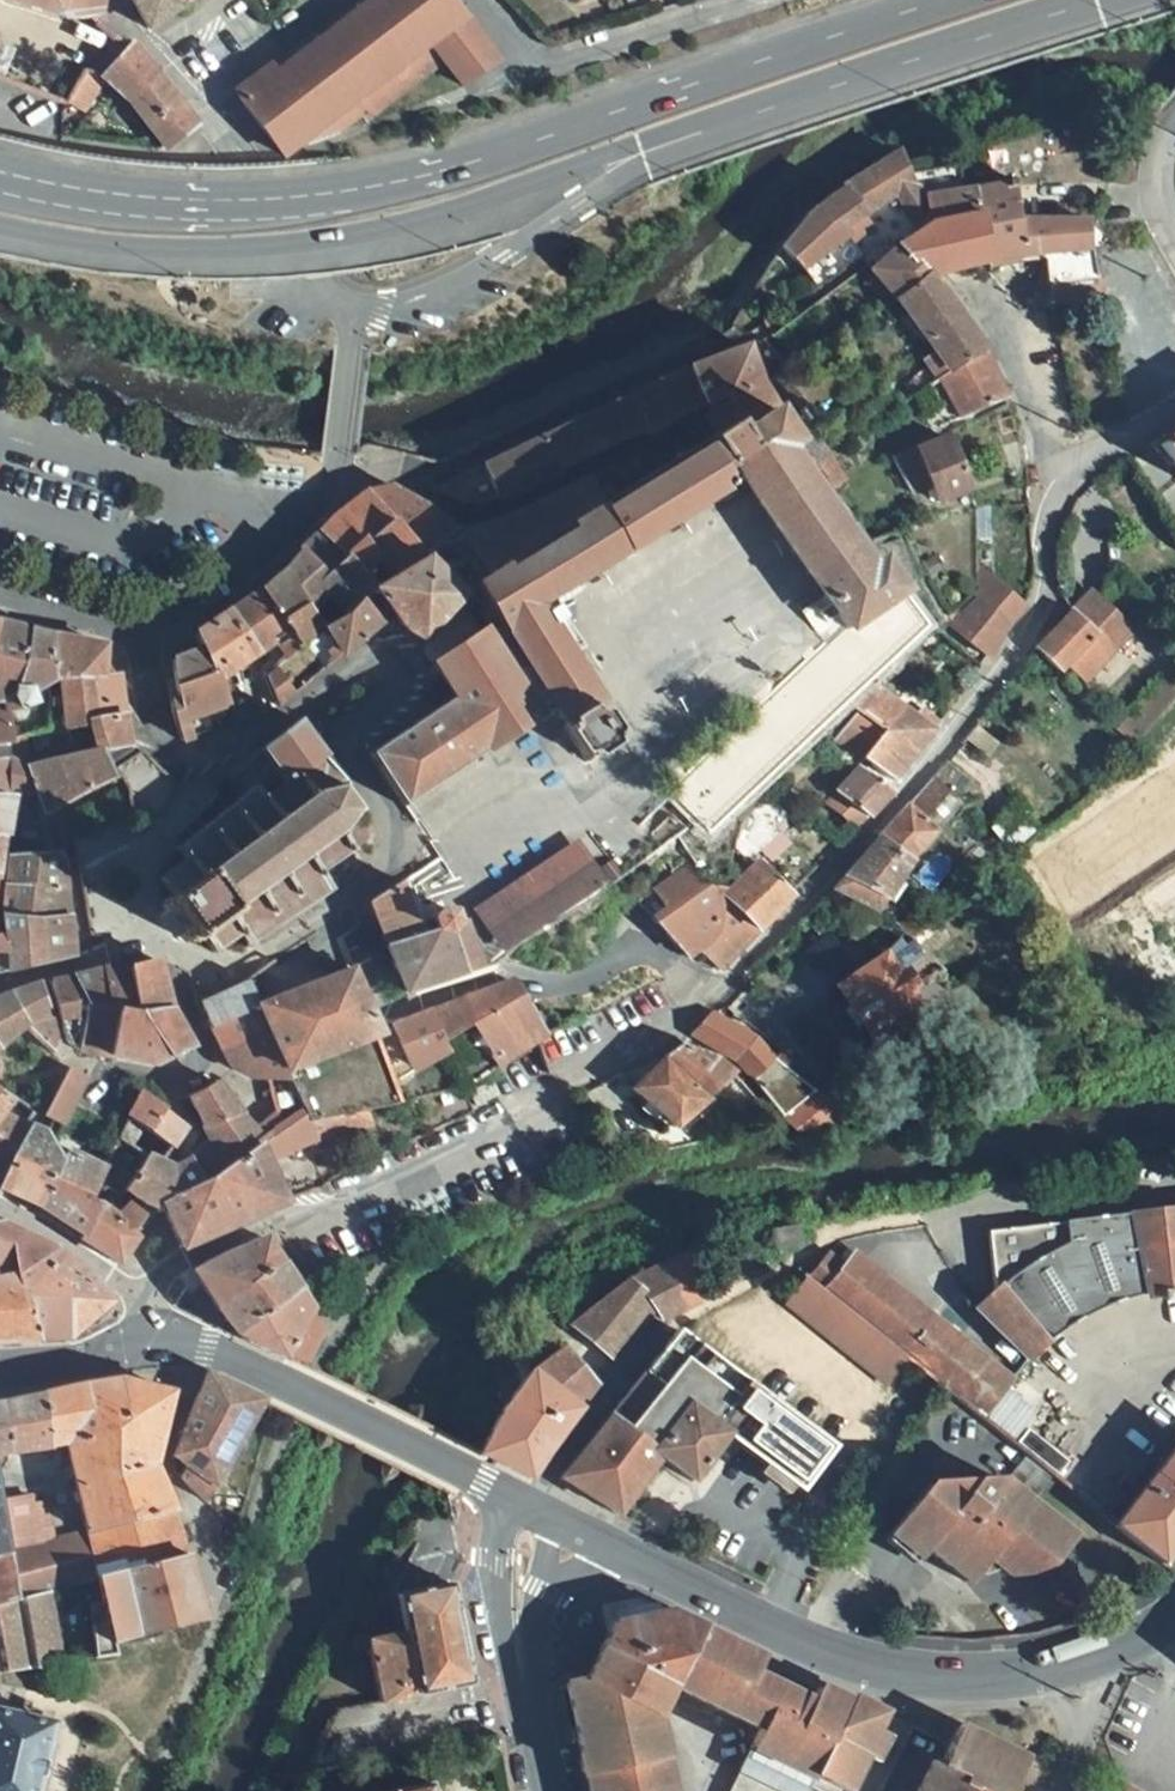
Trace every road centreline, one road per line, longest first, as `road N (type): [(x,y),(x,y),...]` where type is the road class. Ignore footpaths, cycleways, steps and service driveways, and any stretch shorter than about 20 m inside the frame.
road 1 (residential): [(149,1351),(150,1315),(187,1261),(501,1143),(590,1070),(702,1011),(807,907),(1045,616),(1046,550),(1063,487)]
road 2 (primary): [(965,0),(387,187),(222,204),(99,195),(0,170)]
road 3 (unclassified): [(140,638),(150,726),(171,768),(213,769),(350,668),(393,659),(409,685),(348,757),(410,862),(268,960),(210,978),(181,970)]
road 4 (primary): [(0,229),(102,247),(239,250),(360,238),(540,186),(756,105)]
road 5 (primary): [(1174,1615),(1112,1644),(1023,1669),(875,1667),(814,1647),(609,1545)]
road 6 (unclassified): [(341,313),(441,301),(673,149),(756,105)]
road 7 (residential): [(334,464),(430,478),(749,339)]
road 8 (primary): [(514,1500),(211,1357),(149,1351)]
road 9 (primary): [(756,105),(1094,0)]
road 10 (unclassified): [(764,4),(536,76),(476,0)]
road 11 (residential): [(1174,1188),(920,1218)]
road 12 (unclassified): [(0,508),(131,548),(192,489)]
road 13 (residential): [(655,1335),(526,1506)]
road 14 (unclassified): [(203,105),(308,288)]
road 15 (residential): [(181,970),(191,1016),(216,1064),(176,1084),(114,1079)]
road 16 (unclassified): [(192,489),(0,431)]
road 17 (unclassified): [(140,638),(160,634),(247,574),(287,533)]
road 18 (unclassified): [(344,0),(203,105)]
road 19 (unclassified): [(334,464),(347,370),(341,313)]
road 20 (primary): [(149,1351),(0,1376)]
road 21 (tertiary): [(514,1500),(518,1648)]
road 22 (unclassified): [(0,601),(140,638)]
road 23 (tertiary): [(544,1790),(518,1648)]
road 24 (tertiary): [(518,1648),(553,1593),(609,1545)]
road 25 (unclassified): [(1063,487),(1174,405)]
road 26 (unclassified): [(203,105),(125,20),(119,0)]
road 27 (unclassified): [(1174,231),(1157,163),(1174,111)]

